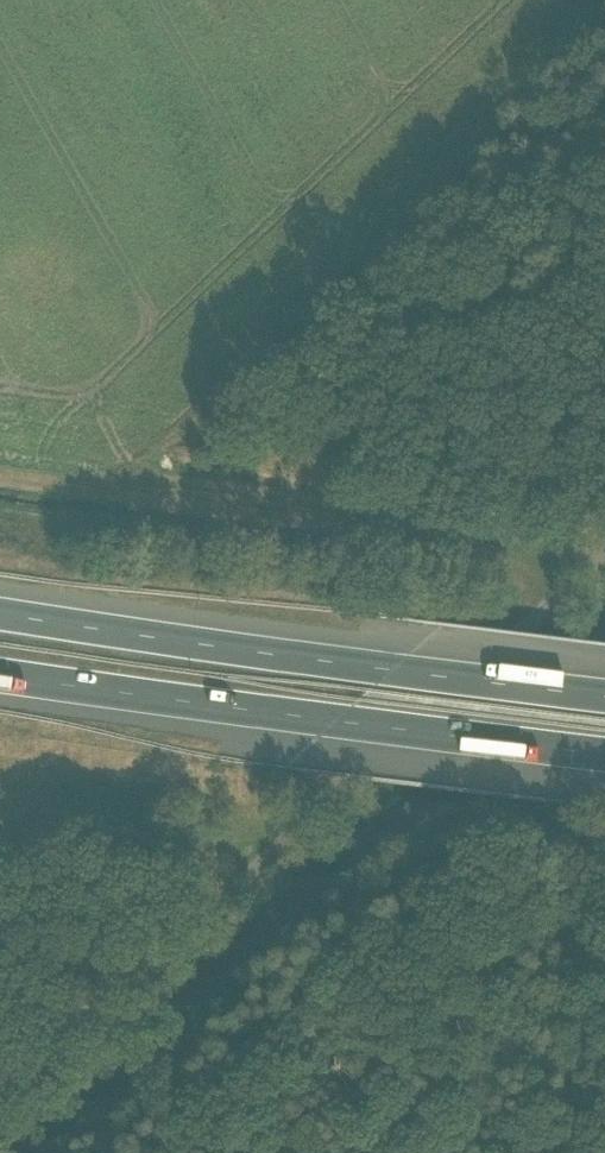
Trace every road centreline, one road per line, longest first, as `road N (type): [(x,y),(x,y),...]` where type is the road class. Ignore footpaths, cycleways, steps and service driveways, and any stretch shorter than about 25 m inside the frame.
road 1 (unclassified): [(0,1099),(99,1030),(364,774),(604,561)]
road 2 (motorway): [(604,698),(0,612)]
road 3 (motorway): [(0,676),(604,756)]
road 4 (track): [(600,566),(334,518),(0,482)]
road 5 (track): [(604,870),(512,838),(508,815),(604,709)]

